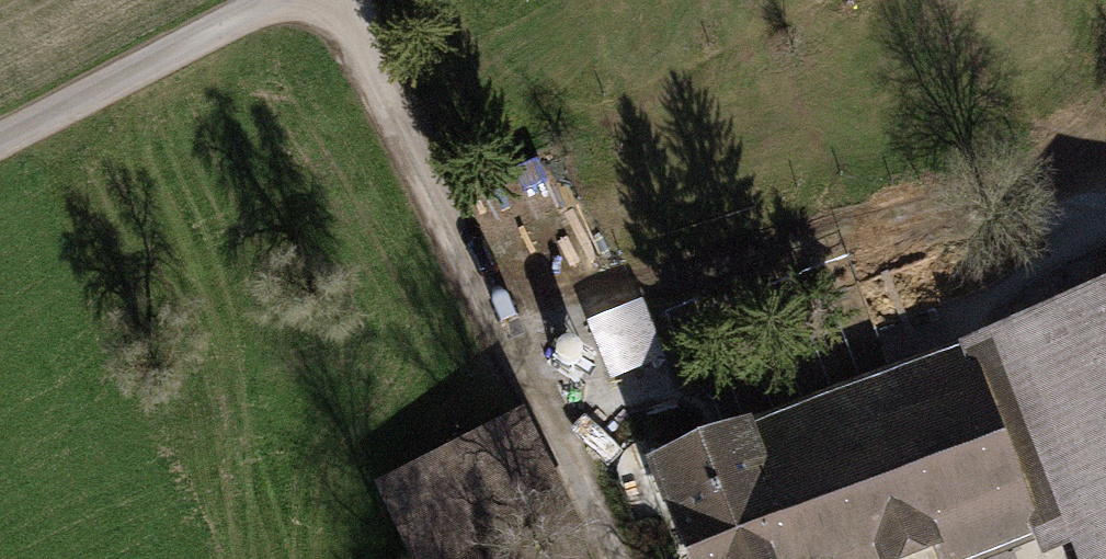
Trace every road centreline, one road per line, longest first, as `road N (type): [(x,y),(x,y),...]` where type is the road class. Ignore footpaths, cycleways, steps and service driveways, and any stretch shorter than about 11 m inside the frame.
road 1 (track): [(350,0),(619,558)]
road 2 (track): [(0,141),(270,0)]

